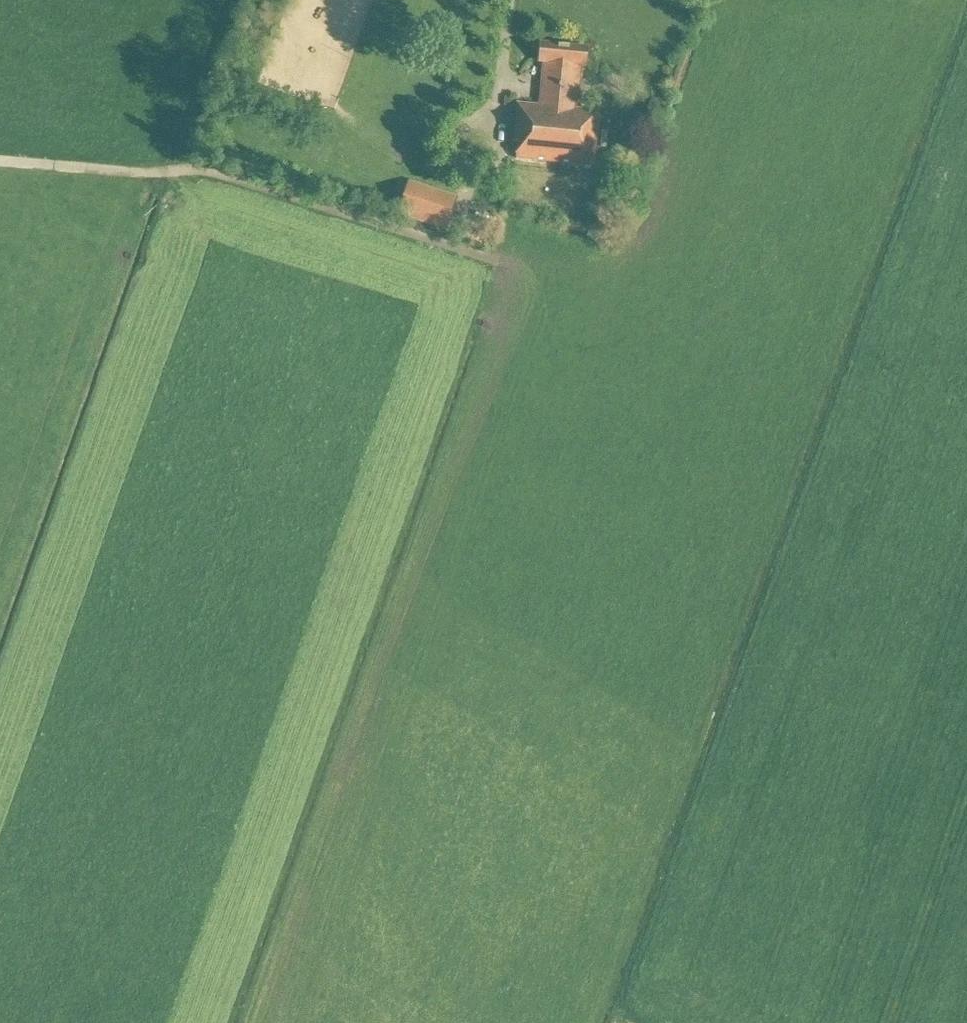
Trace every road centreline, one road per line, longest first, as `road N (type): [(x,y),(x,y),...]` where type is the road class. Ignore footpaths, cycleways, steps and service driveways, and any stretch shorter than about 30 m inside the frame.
road 1 (track): [(0,161),(221,174),(496,261)]
road 2 (track): [(239,0),(184,172)]

